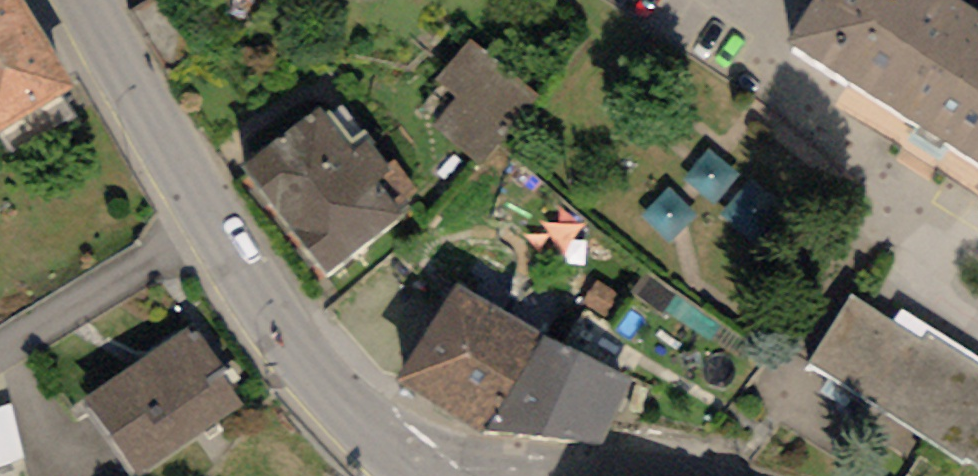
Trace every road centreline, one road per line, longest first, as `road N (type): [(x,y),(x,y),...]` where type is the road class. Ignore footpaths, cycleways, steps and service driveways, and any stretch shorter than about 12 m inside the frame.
road 1 (tertiary): [(400,475),(315,393),(203,216)]
road 2 (tertiary): [(440,475),(547,458),(723,475)]
road 3 (tertiary): [(203,216),(88,0)]
road 4 (residential): [(203,216),(0,342)]

